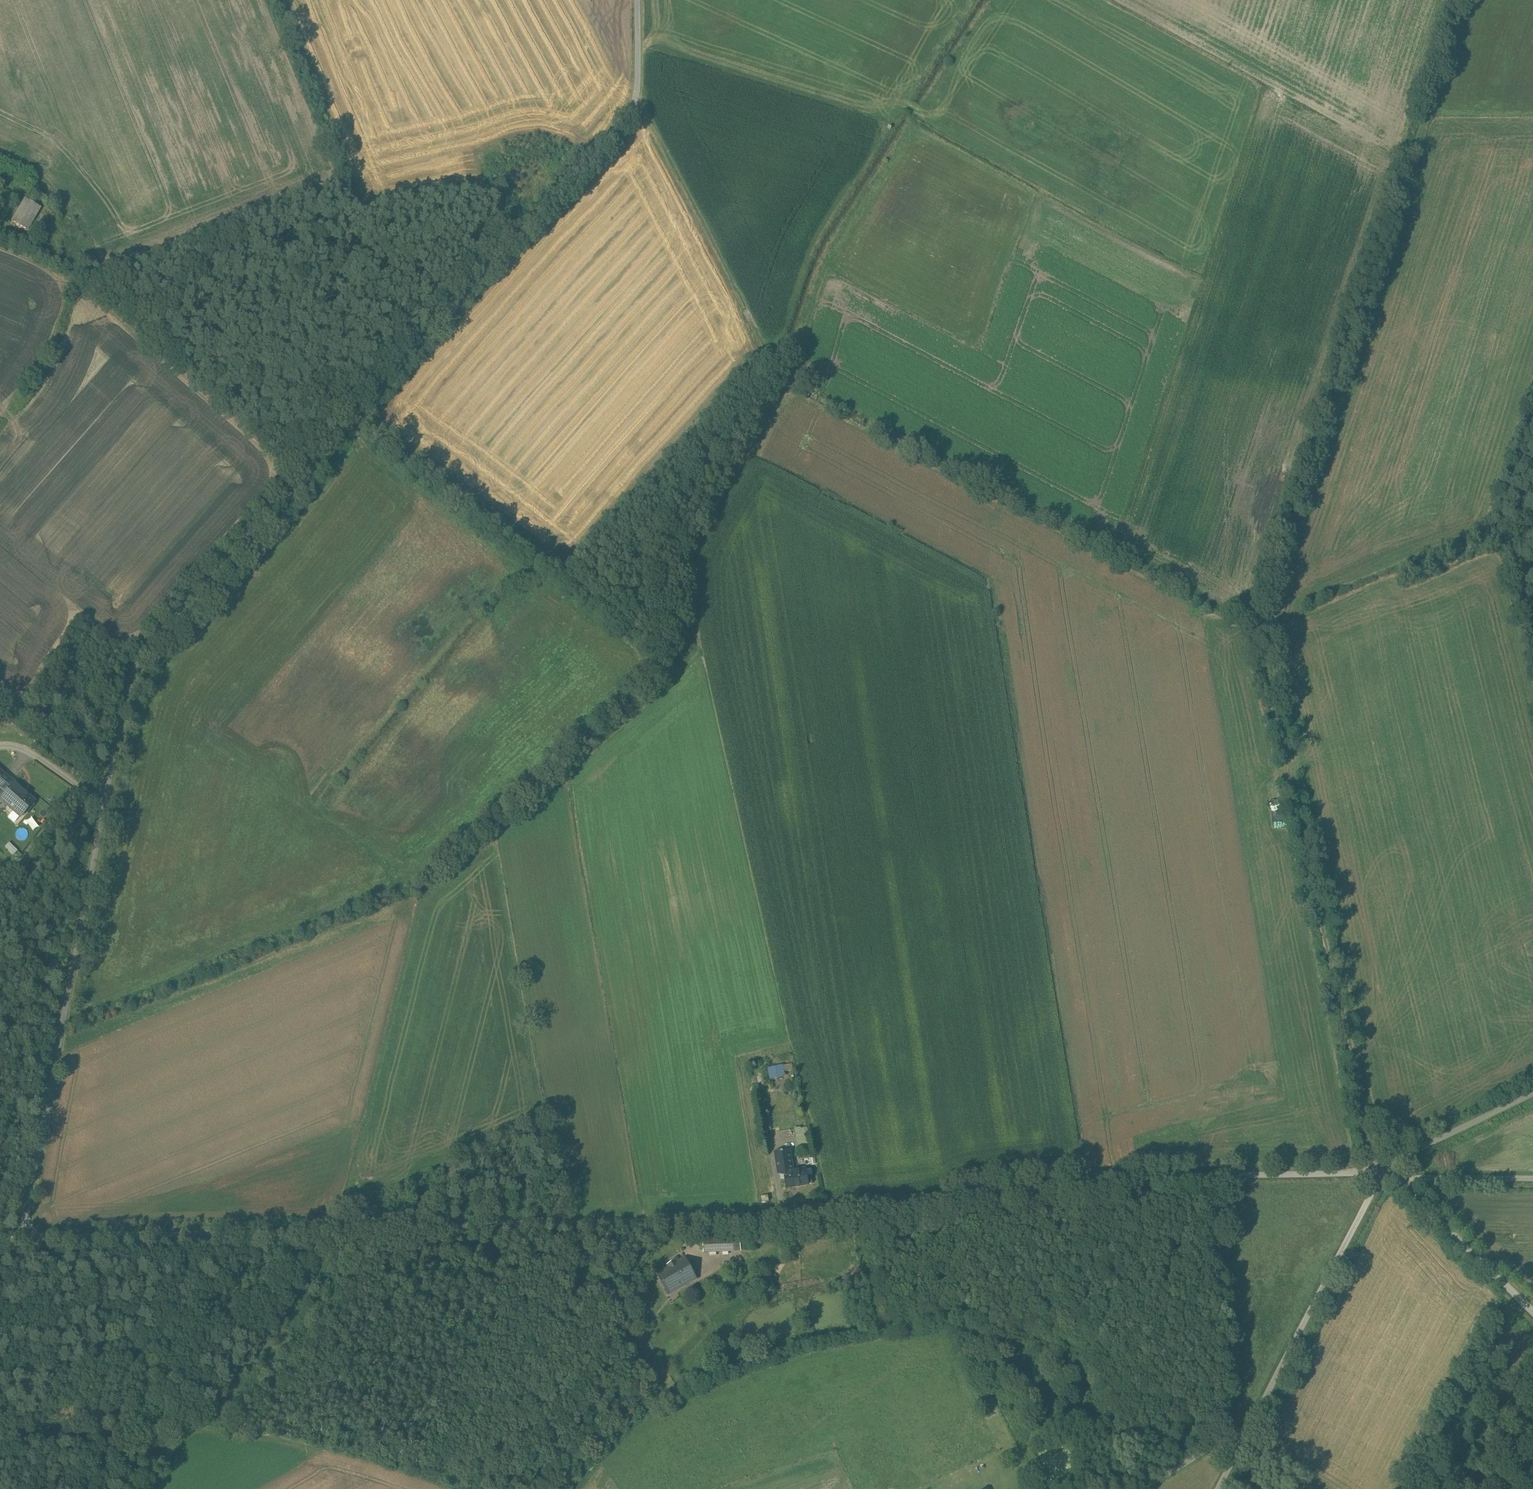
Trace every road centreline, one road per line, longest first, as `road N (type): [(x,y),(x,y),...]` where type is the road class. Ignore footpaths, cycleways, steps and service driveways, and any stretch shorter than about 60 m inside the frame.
road 1 (unclassified): [(637,0),(634,109),(129,672),(26,1238)]
road 2 (unclassified): [(1382,1173),(1092,1183),(783,1214),(26,1238)]
road 3 (track): [(1463,0),(1257,623),(1382,1173)]
road 4 (track): [(637,103),(783,377),(1109,550)]
road 5 (unclassified): [(1218,1488),(1382,1173)]
road 6 (track): [(1532,1312),(1382,1173)]
road 7 (unclassified): [(1382,1173),(1532,1093)]
road 8 (unclassified): [(1532,1175),(1382,1173)]

